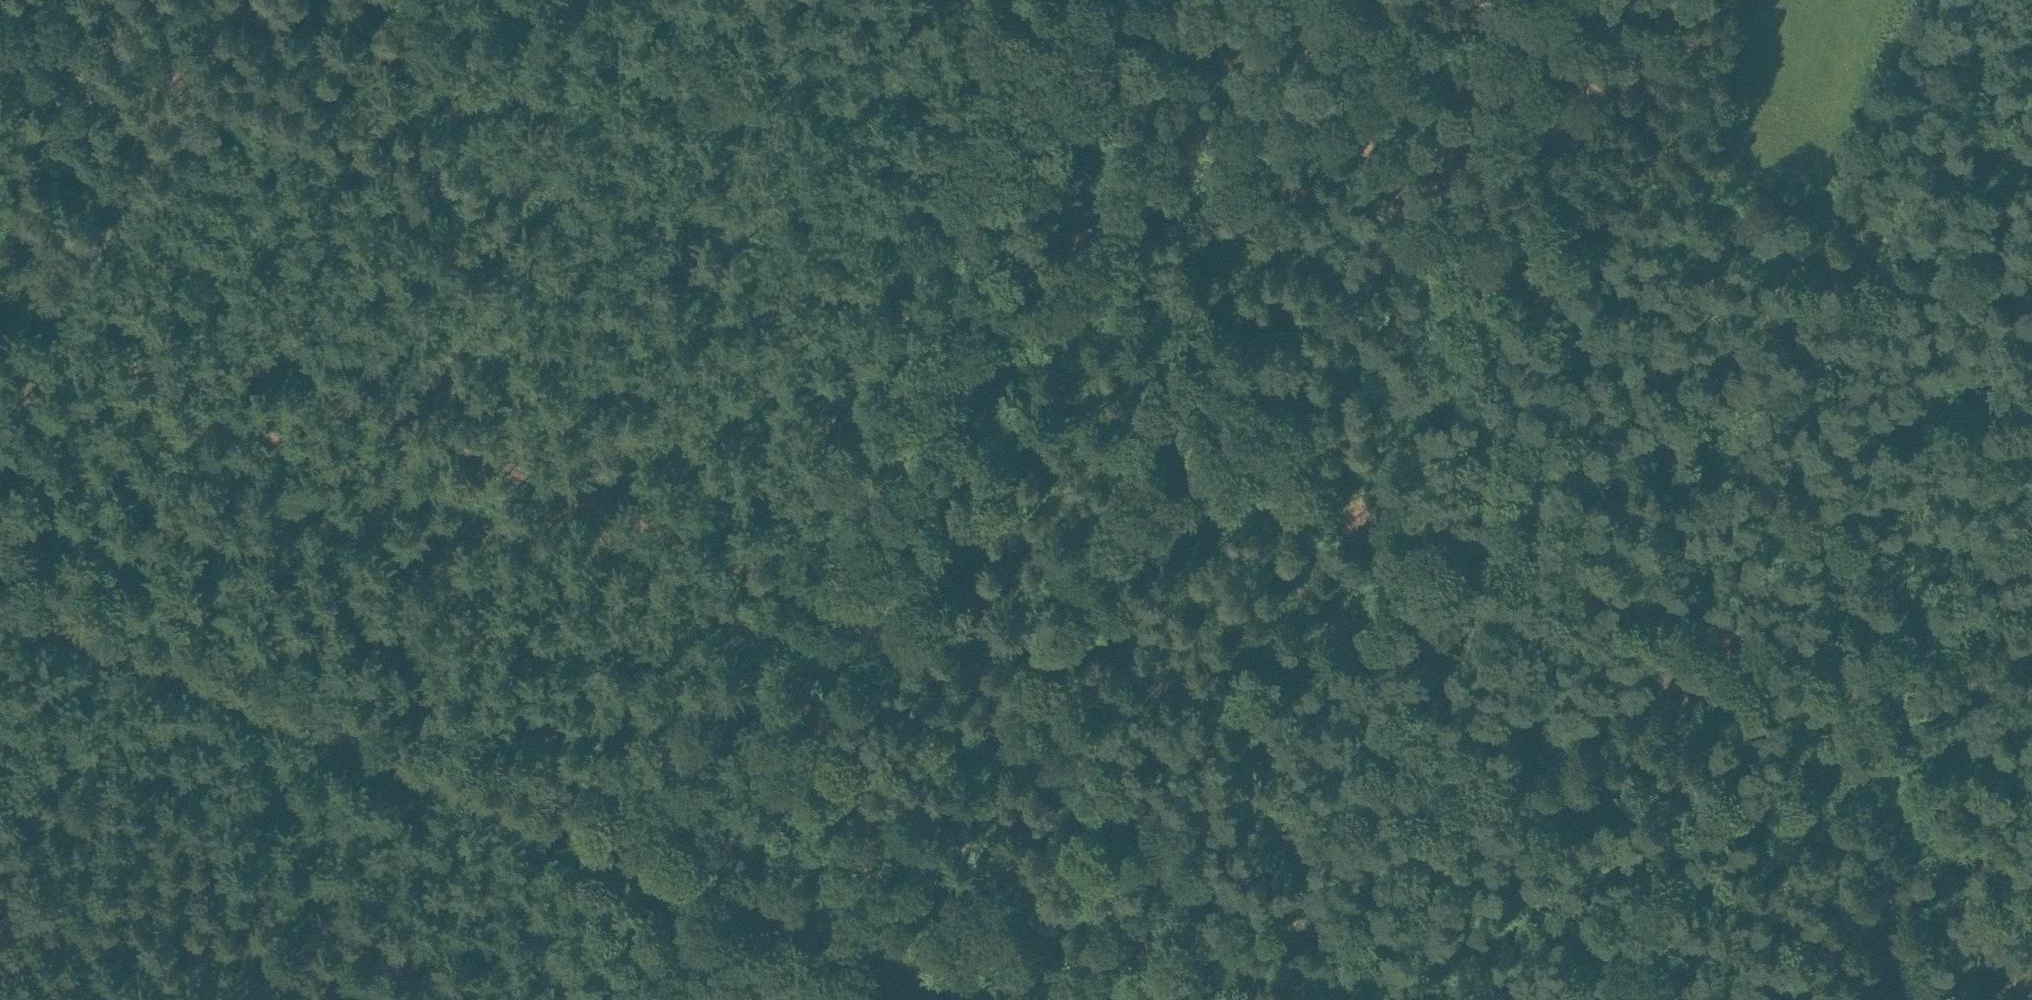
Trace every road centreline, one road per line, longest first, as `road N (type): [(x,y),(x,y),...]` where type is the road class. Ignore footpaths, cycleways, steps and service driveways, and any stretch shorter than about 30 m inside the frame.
road 1 (track): [(672,870),(0,593)]
road 2 (track): [(1001,999),(672,870)]
road 3 (track): [(620,999),(672,870)]

